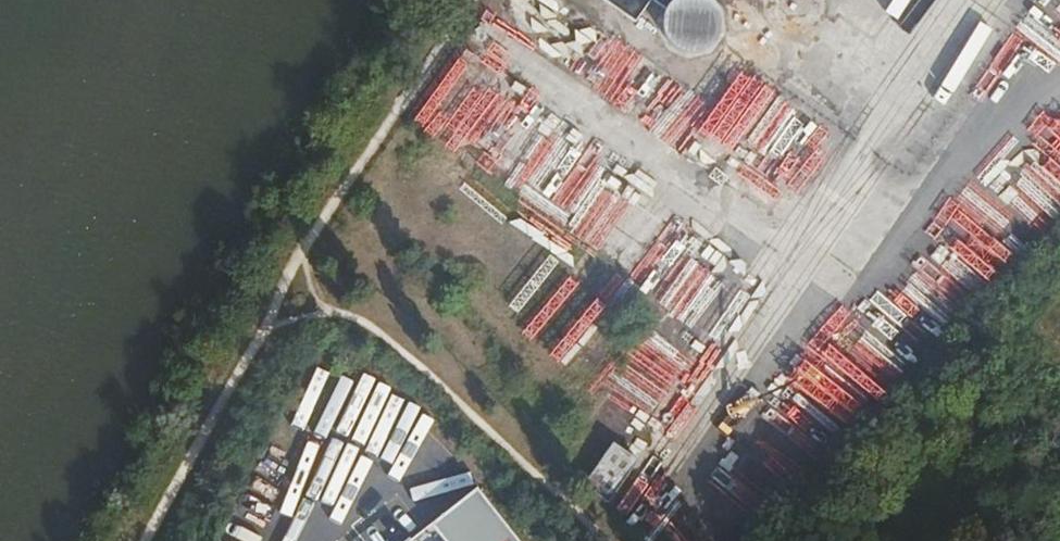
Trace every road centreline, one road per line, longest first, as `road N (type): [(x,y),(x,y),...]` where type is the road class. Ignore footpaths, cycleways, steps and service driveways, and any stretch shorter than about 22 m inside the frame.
road 1 (track): [(263,332),(361,160),(479,0)]

